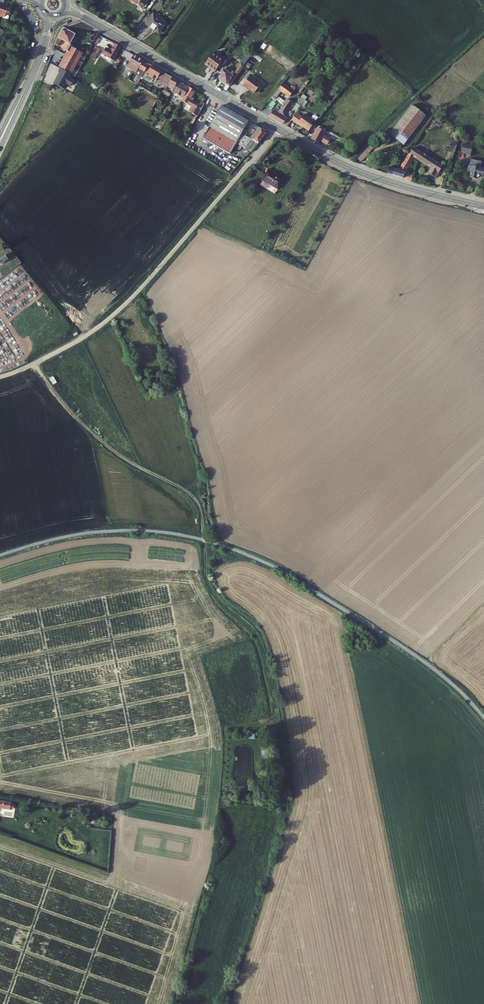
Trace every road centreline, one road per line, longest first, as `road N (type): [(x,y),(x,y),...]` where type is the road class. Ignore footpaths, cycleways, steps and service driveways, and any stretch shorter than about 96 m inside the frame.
road 1 (track): [(483,718),(415,655),(285,573),(222,546),(117,531),(0,555)]
road 2 (unclassified): [(277,128),(118,310),(67,346),(0,377)]
road 3 (track): [(34,364),(107,446),(194,498),(205,540)]
road 4 (secondary): [(66,10),(277,128)]
road 5 (secondary): [(277,128),(368,175),(483,206)]

